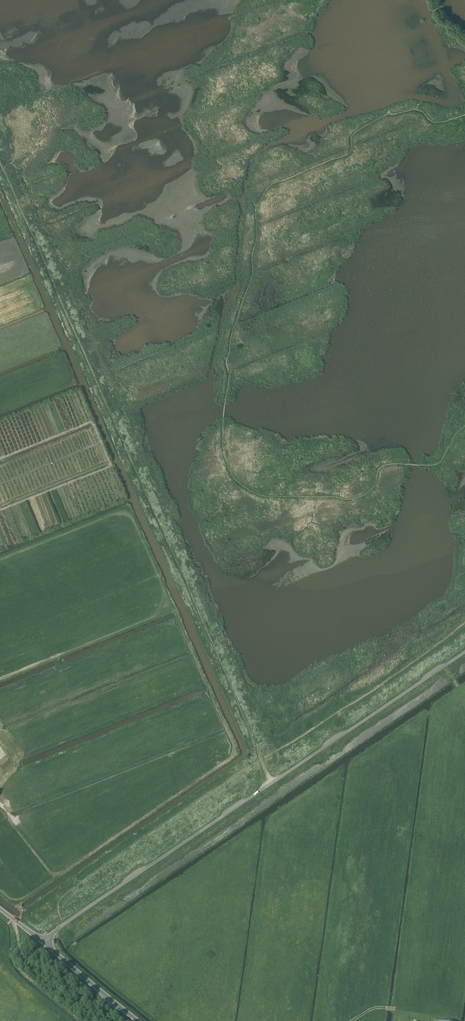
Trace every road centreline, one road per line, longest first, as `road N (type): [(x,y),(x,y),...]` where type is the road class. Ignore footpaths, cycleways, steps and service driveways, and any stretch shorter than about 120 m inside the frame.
road 1 (unclassified): [(42,941),(464,652)]
road 2 (track): [(134,464),(272,782)]
road 3 (track): [(0,510),(112,465),(93,422),(0,459)]
road 4 (tertiary): [(138,1020),(42,941)]

